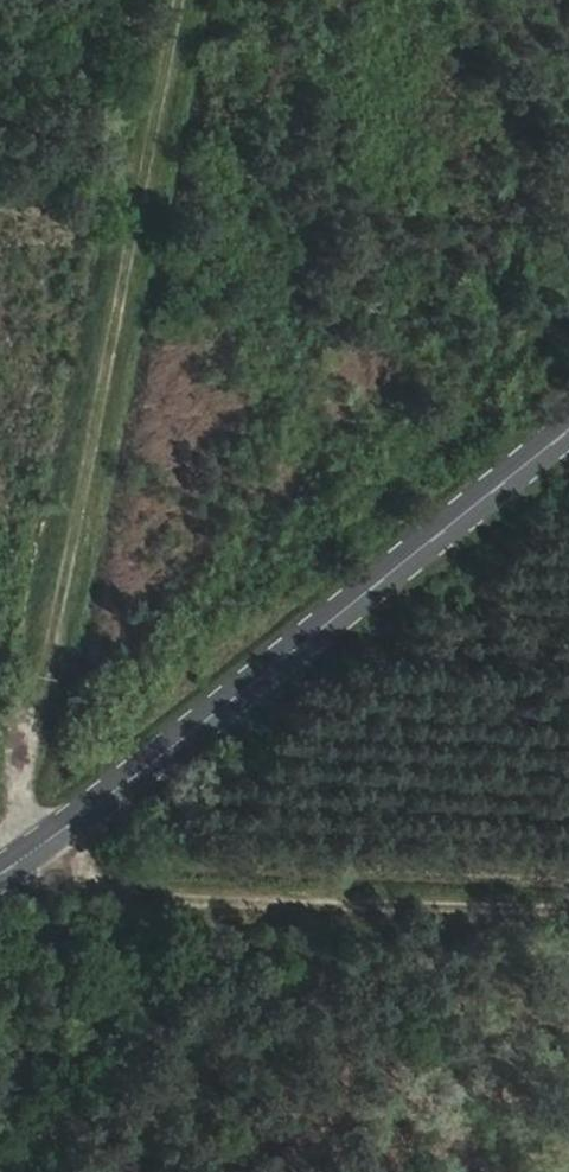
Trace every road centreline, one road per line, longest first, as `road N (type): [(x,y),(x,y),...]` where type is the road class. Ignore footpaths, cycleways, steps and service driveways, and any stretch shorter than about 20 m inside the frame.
road 1 (track): [(194,0),(33,851),(142,898),(568,914)]
road 2 (tertiary): [(0,875),(235,701),(568,434)]

